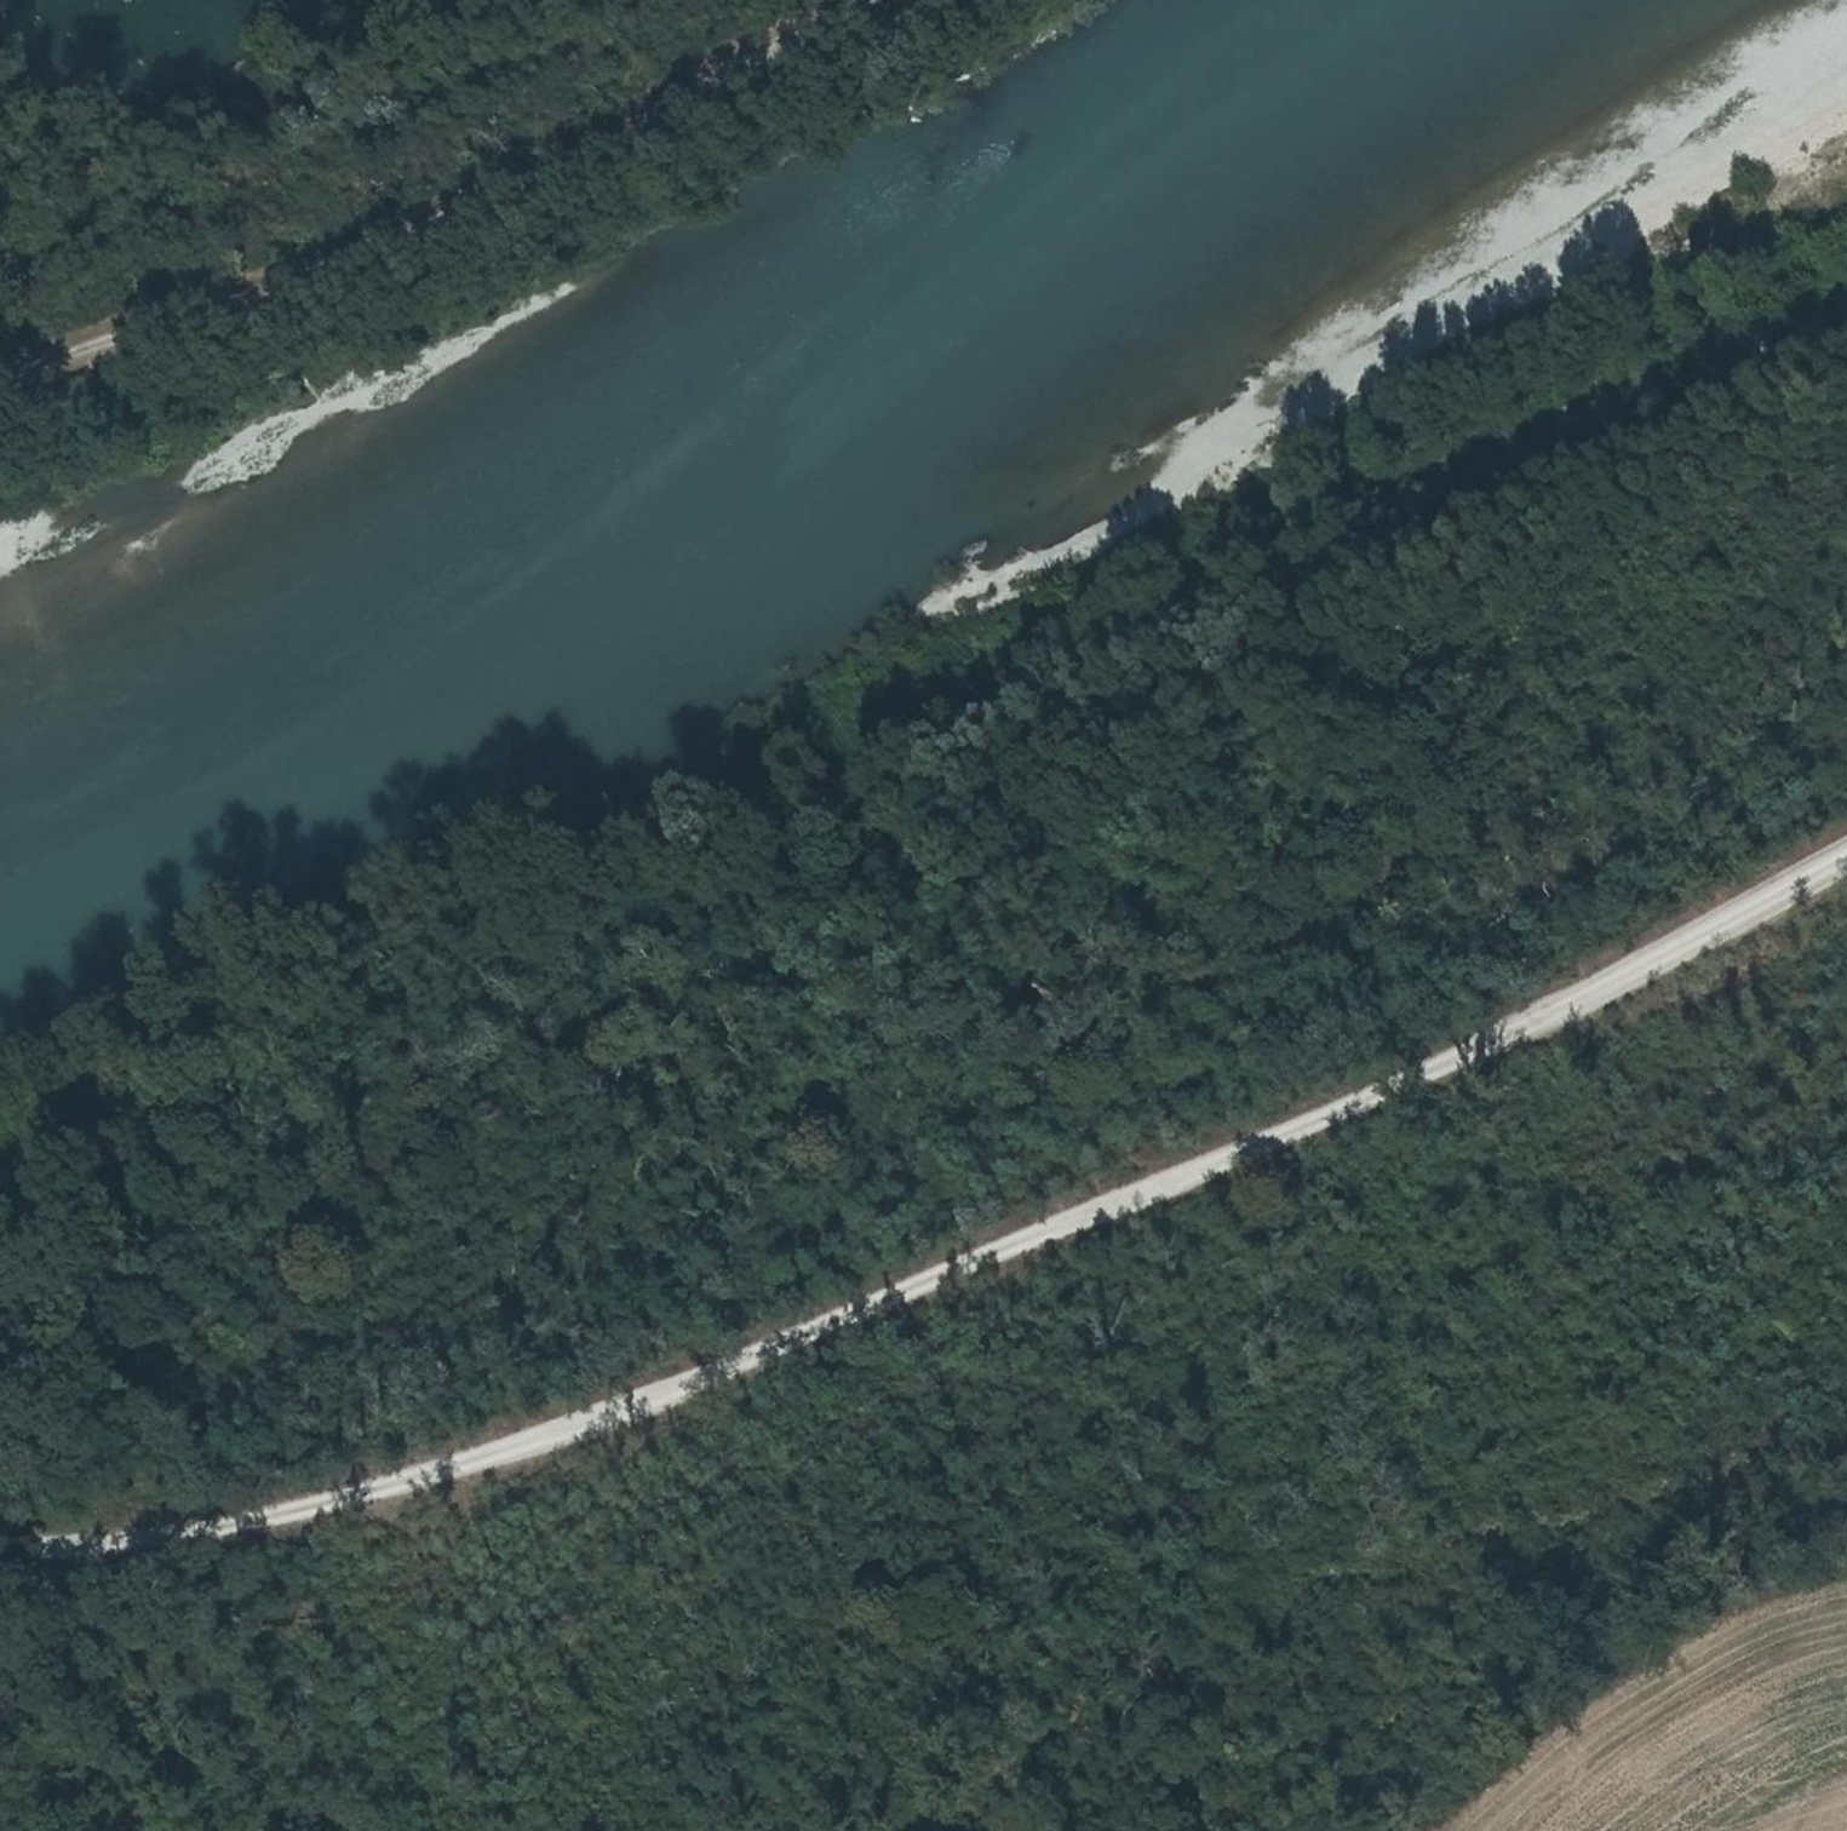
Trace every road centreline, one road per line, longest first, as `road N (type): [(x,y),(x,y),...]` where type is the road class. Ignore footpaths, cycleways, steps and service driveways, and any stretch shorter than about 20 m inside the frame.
road 1 (track): [(1846,849),(1510,1027),(1185,1171),(882,1304),(448,1468),(232,1524),(0,1540)]
road 2 (track): [(0,382),(505,192),(866,0)]

